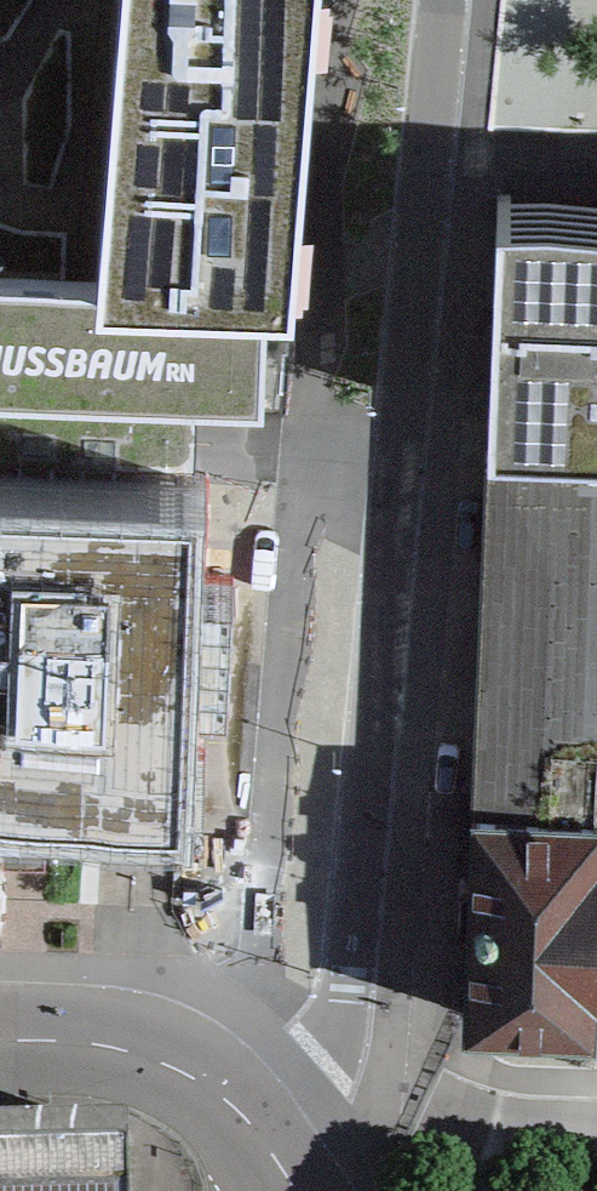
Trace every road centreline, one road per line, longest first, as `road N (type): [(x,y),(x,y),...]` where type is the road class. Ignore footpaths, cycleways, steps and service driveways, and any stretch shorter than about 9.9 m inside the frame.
road 1 (residential): [(283,1166),(308,1030),(336,950),(444,0)]
road 2 (residential): [(283,1166),(226,1099),(151,1056),(66,1038),(0,1038)]

